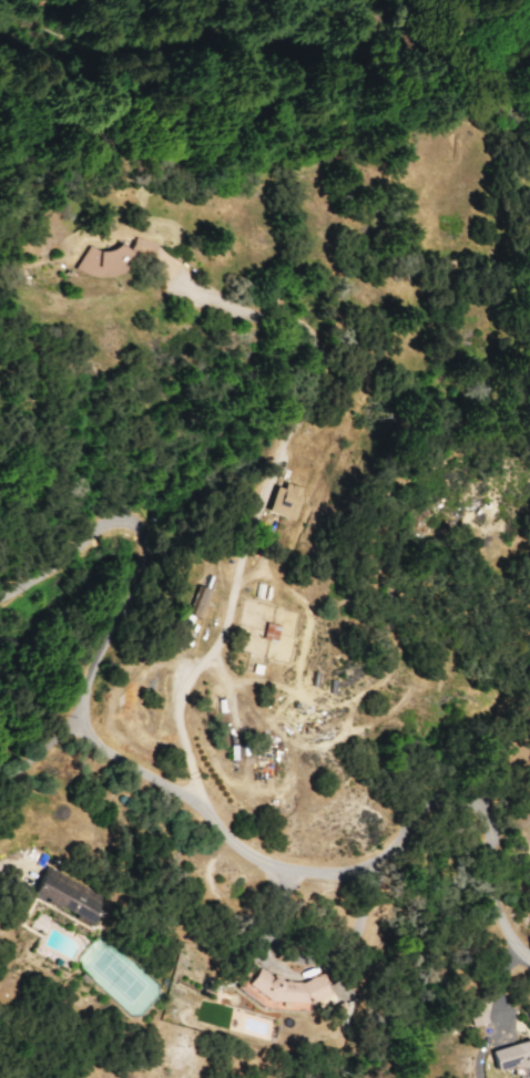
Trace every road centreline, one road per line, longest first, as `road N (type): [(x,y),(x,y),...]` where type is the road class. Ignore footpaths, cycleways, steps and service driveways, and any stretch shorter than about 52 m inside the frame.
road 1 (residential): [(495,850),(486,808),(452,792),(434,795),(366,866),(329,873),(283,867),(234,846),(197,807),(91,739),(81,718),(89,677),(151,567),(150,546),(133,521),(106,523),(0,595)]

